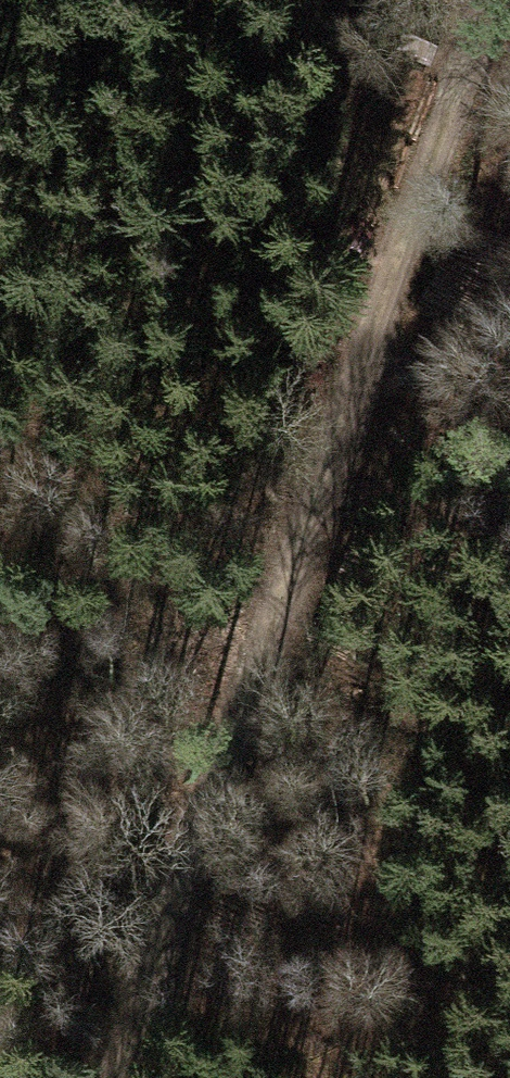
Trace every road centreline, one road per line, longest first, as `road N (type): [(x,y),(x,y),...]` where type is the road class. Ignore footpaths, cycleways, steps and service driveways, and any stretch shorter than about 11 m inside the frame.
road 1 (track): [(100,1077),(304,589),(458,55),(485,0)]
road 2 (track): [(179,0),(178,149),(217,381),(304,589),(346,811),(446,1077)]
road 3 (track): [(509,321),(449,373),(371,364)]

